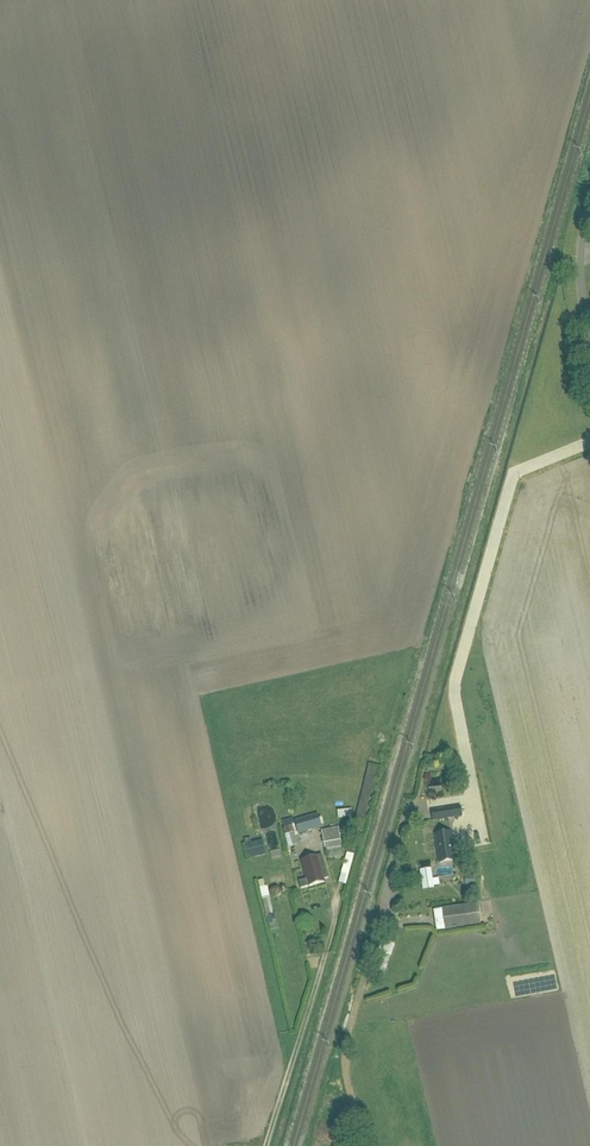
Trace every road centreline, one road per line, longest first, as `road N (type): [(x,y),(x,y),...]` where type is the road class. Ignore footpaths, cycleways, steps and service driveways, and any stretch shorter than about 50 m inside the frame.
road 1 (track): [(267,1145),(334,921)]
road 2 (track): [(364,1145),(345,1055),(379,931)]
road 3 (unclassified): [(589,343),(579,267),(589,207)]

